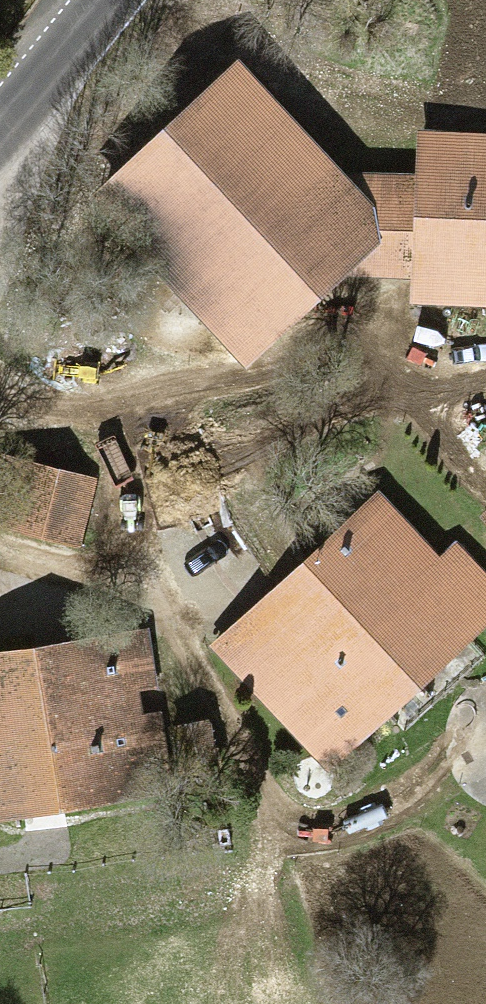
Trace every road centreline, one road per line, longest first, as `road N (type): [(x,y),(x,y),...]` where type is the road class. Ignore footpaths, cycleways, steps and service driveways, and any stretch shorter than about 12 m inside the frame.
road 1 (tertiary): [(111,0),(0,144)]

